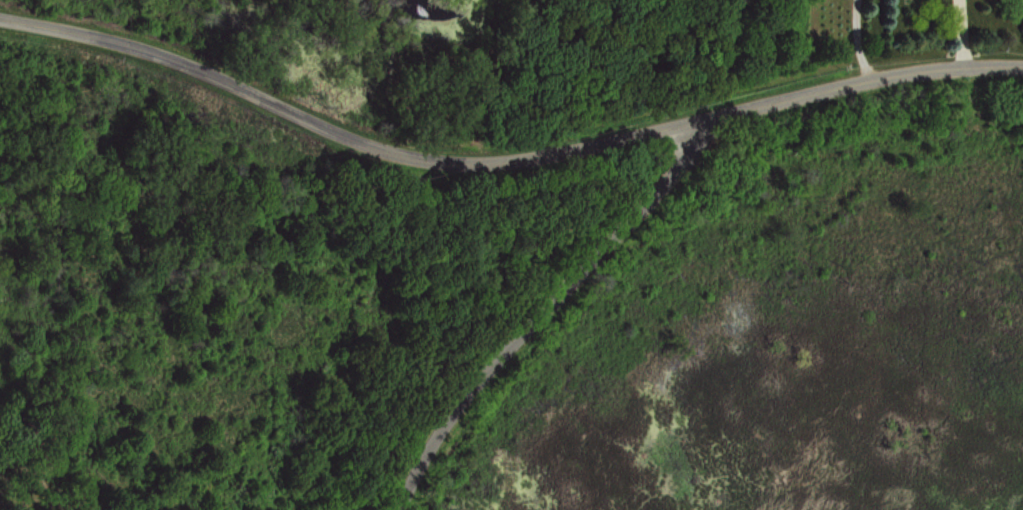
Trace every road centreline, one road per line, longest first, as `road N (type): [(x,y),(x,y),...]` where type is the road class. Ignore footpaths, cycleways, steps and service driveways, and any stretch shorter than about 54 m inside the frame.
road 1 (tertiary): [(0,25),(148,55),(404,166),(509,155),(871,74),(1022,60)]
road 2 (residential): [(389,509),(434,440),(661,168),(674,122)]

